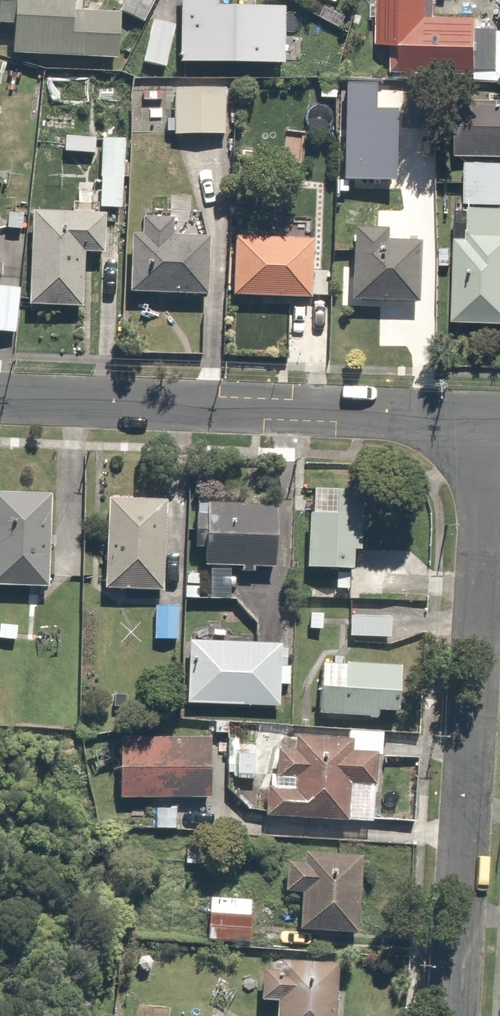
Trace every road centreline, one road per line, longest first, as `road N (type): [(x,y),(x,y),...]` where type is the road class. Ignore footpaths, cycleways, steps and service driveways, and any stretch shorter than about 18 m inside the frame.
road 1 (residential): [(485,417),(450,1015)]
road 2 (tertiary): [(485,417),(0,400)]

